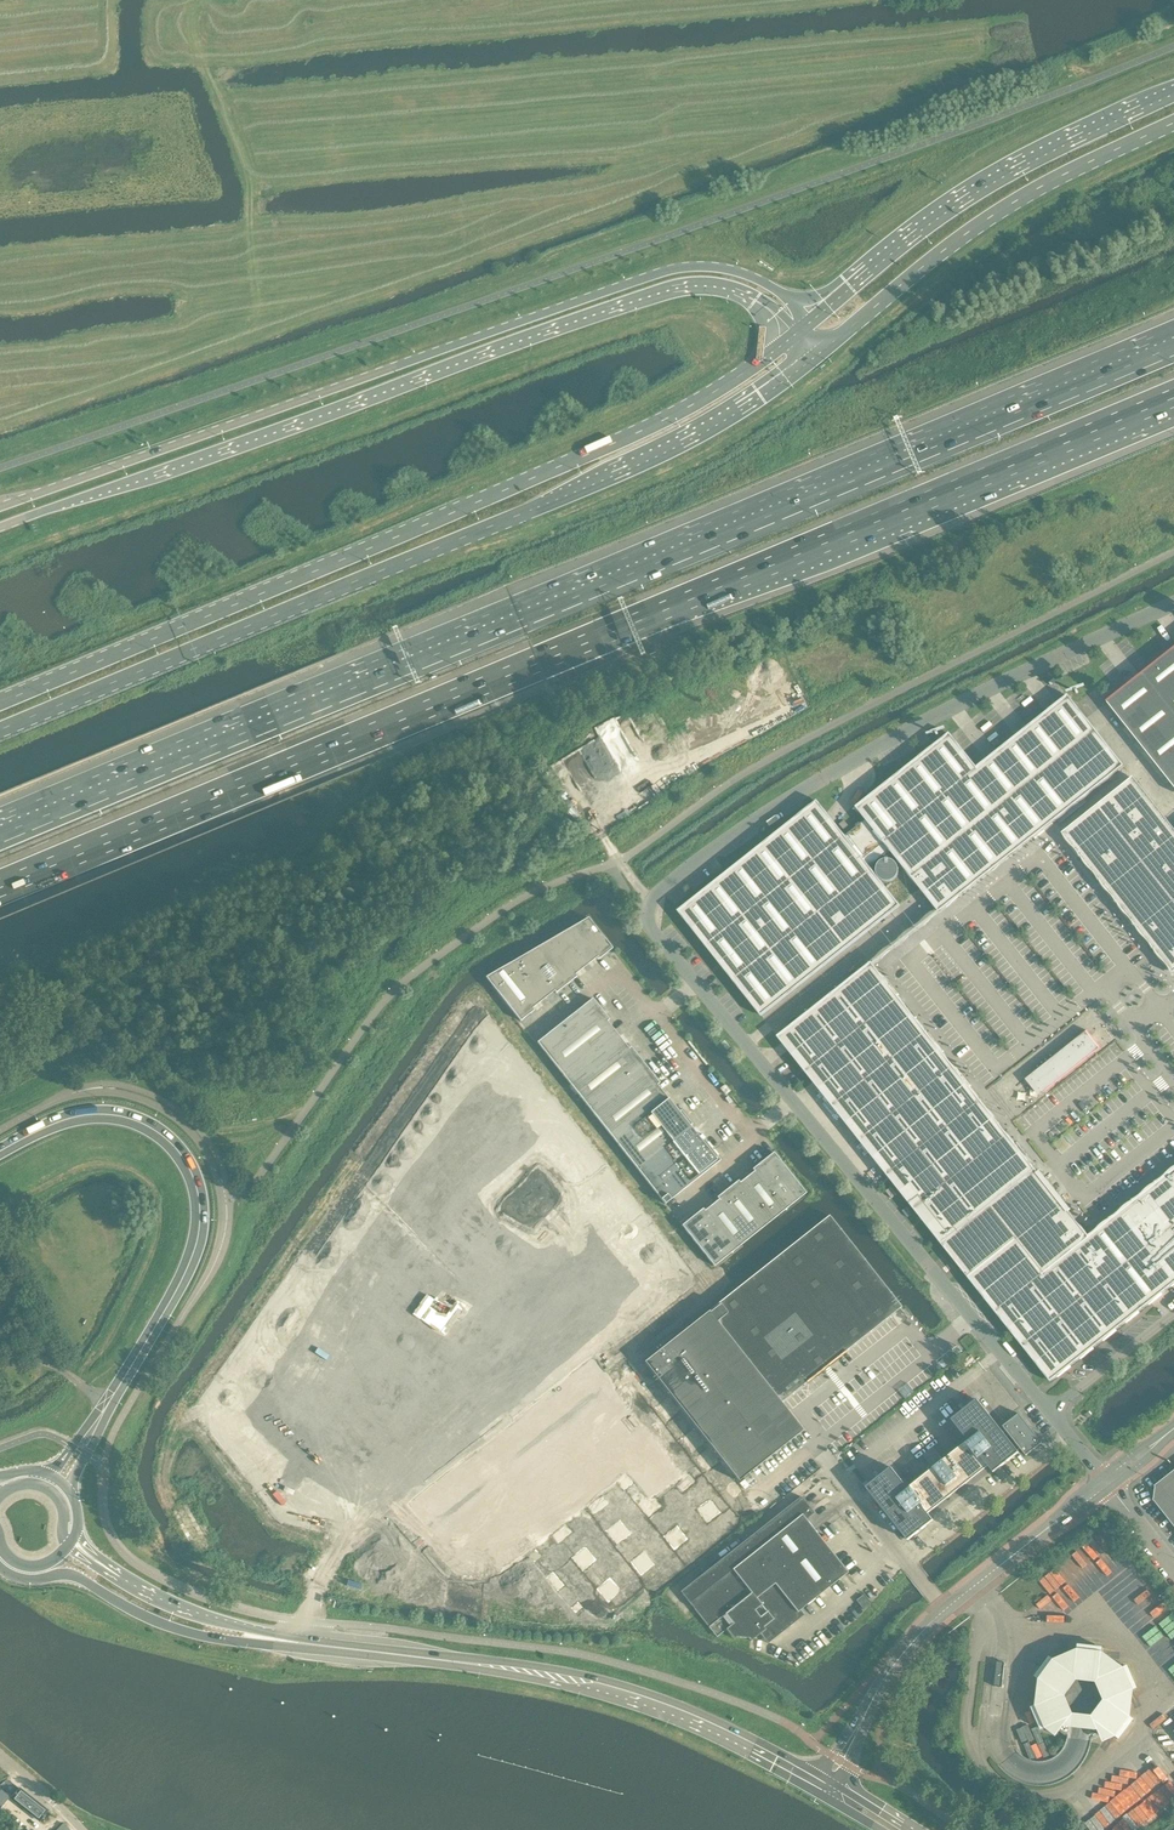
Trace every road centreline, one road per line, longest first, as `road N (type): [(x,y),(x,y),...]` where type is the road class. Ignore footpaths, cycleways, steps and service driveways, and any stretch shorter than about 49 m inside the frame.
road 1 (motorway): [(0,888),(1173,398)]
road 2 (motorway): [(1173,346),(0,835)]
road 3 (residential): [(1173,604),(952,708),(755,819),(651,899),(647,923),(1049,1413)]
road 4 (primary): [(0,731),(652,459),(743,409),(818,355)]
road 5 (primary): [(798,332),(642,431),(0,704)]
road 6 (primary): [(808,324),(779,292),(749,275),(672,270),(0,508)]
road 7 (primary): [(0,527),(673,285),(741,288),(798,332)]
road 8 (primary): [(106,1408),(192,1258),(200,1218),(191,1173),(160,1134),(113,1115),(65,1120),(0,1151)]
road 9 (primary): [(1173,94),(971,197),(808,324)]
road 10 (primary): [(818,355),(991,217),(1173,123)]
road 11 (secondary): [(0,1568),(26,1580),(78,1579),(201,1636),(308,1644)]
road 12 (secondary): [(593,1685),(308,1644)]
road 13 (tertiary): [(914,1641),(1106,1482)]
road 14 (secondary): [(593,1685),(704,1723),(815,1781)]
road 15 (secondary): [(308,1644),(190,1611),(119,1577)]
road 16 (tertiary): [(914,1641),(883,1673),(815,1781)]
road 17 (tertiary): [(836,1793),(914,1641)]
road 18 (unclassified): [(1173,1315),(1049,1413)]
road 19 (residential): [(1162,1006),(1134,969),(1112,985),(1135,1028)]

